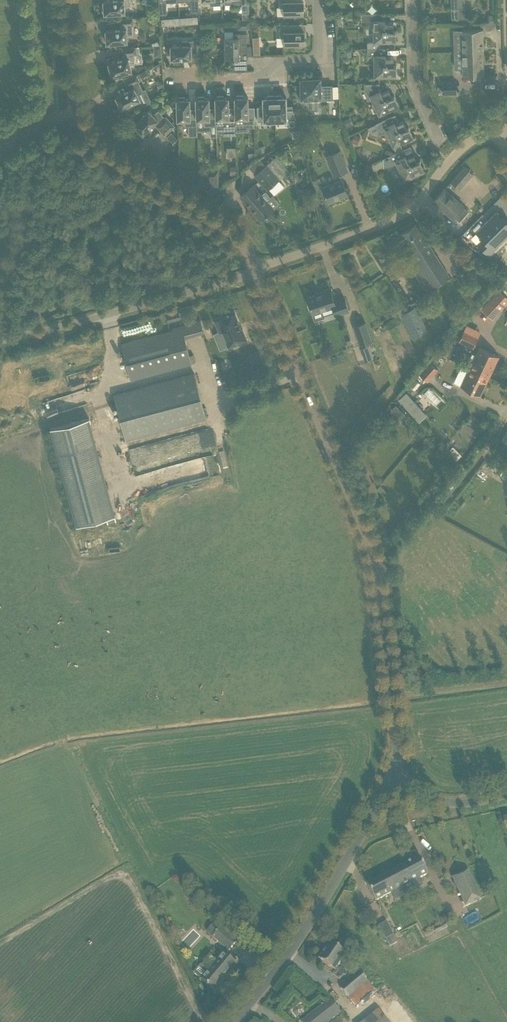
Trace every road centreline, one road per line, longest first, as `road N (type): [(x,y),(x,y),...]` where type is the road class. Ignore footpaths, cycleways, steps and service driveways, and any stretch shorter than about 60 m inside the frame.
road 1 (unclassified): [(398,778),(369,543),(287,361),(258,272)]
road 2 (unclassified): [(228,1021),(297,944),(398,778)]
road 3 (unclassified): [(258,272),(378,220),(501,120)]
road 4 (unclassified): [(0,344),(258,272)]
road 5 (unclassified): [(258,272),(239,241),(209,215),(101,153),(74,107)]
road 6 (residential): [(183,83),(254,81),(284,63),(310,62),(319,53),(317,0)]
road 7 (residential): [(437,146),(415,78),(413,0)]

